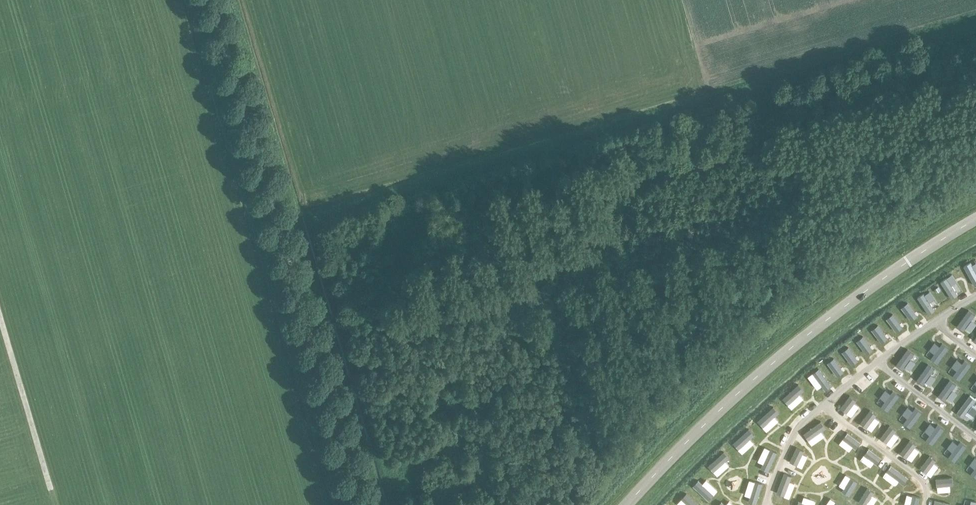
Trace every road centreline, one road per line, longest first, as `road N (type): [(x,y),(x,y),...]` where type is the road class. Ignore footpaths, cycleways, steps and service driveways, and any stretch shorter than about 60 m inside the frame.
road 1 (unclassified): [(358,504),(212,0)]
road 2 (unclassified): [(626,504),(785,351),(975,219)]
road 3 (track): [(49,482),(0,315)]

